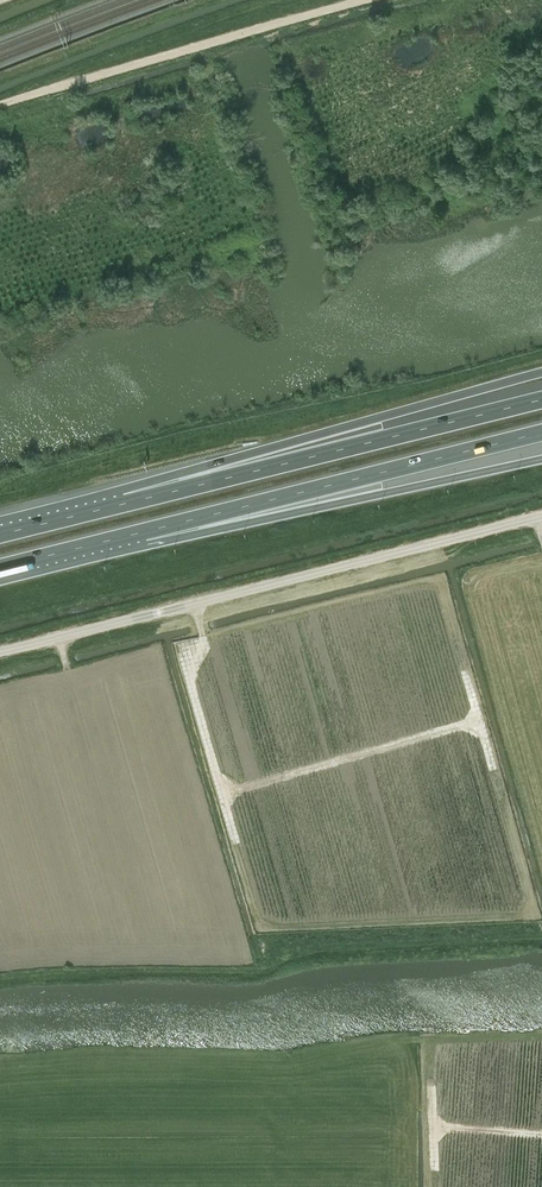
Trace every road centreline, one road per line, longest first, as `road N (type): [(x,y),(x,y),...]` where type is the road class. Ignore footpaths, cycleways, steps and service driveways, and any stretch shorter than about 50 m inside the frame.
road 1 (unclassified): [(0,652),(541,517)]
road 2 (motorway): [(541,373),(285,440),(127,502)]
road 3 (motorway): [(541,399),(127,502)]
road 4 (motorway): [(139,534),(541,433)]
road 5 (motorway): [(139,534),(244,524),(541,456)]
road 6 (track): [(359,0),(0,104)]
road 7 (motorway): [(0,568),(139,534)]
road 8 (motorway): [(127,502),(0,534)]

